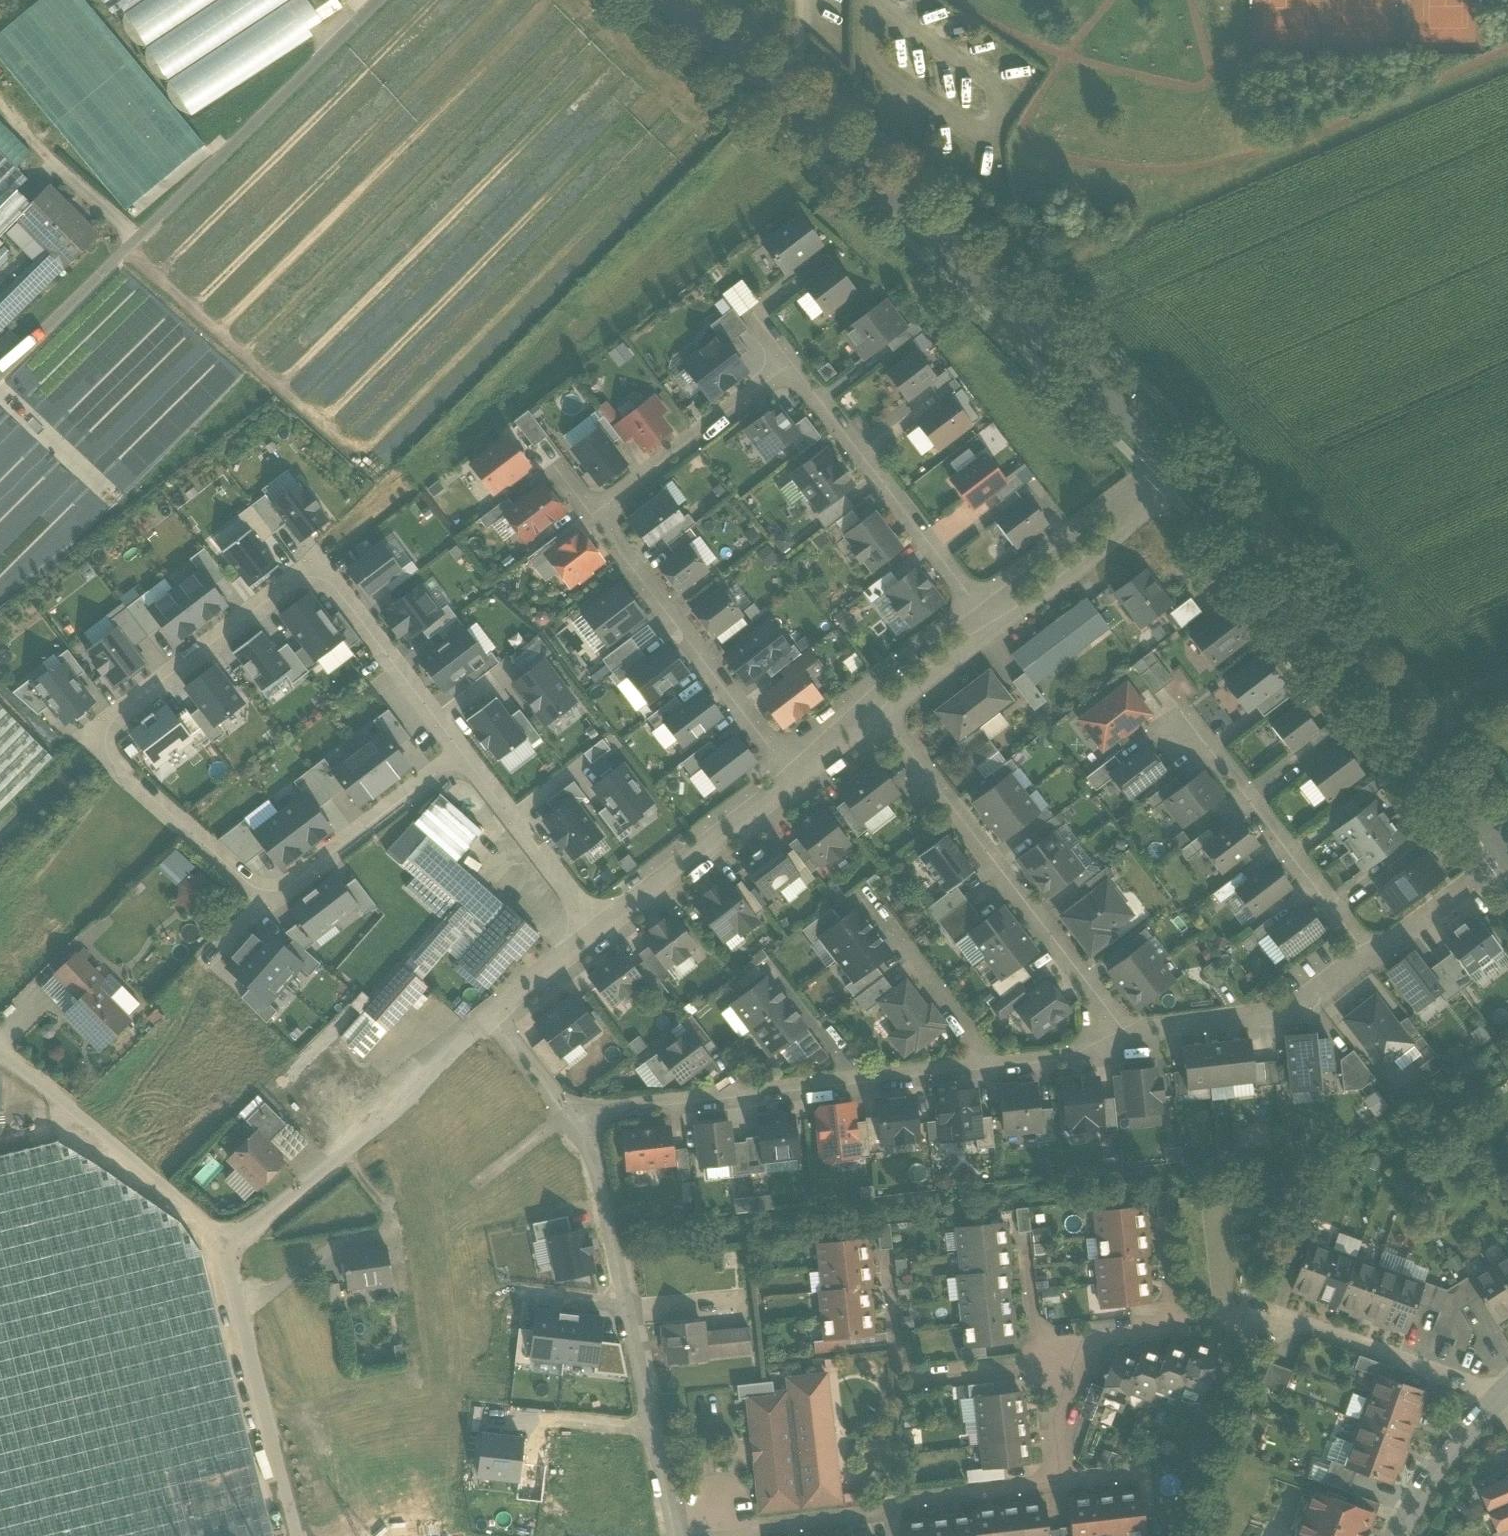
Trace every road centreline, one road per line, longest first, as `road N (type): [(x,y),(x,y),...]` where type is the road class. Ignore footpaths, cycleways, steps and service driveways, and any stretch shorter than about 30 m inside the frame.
road 1 (residential): [(974,603),(791,367),(597,518),(793,780)]
road 2 (residential): [(462,754),(317,564),(85,740),(268,902)]
road 3 (tertiary): [(1176,467),(916,217),(665,0)]
road 4 (residential): [(1121,1042),(1075,1057),(614,1109),(579,1122)]
road 5 (track): [(380,0),(0,378)]
road 6 (tertiary): [(1507,858),(1392,710),(1176,467)]
road 7 (residential): [(1056,1365),(1100,1336),(1255,1317),(1474,1386),(1498,1404)]
road 8 (residential): [(579,1122),(601,1157),(682,1535)]
road 9 (residential): [(882,715),(1089,988),(1121,1042)]
road 10 (residential): [(697,1535),(1059,1479)]
road 11 (residential): [(223,1245),(398,1113),(493,1011)]
road 12 (unclassified): [(297,1535),(223,1245)]
road 13 (unclassified): [(223,1245),(197,1213),(0,1057)]
road 14 (residential): [(1364,957),(1210,750),(1184,731)]
road 15 (residential): [(887,1267),(898,1379),(1056,1365)]
road 16 (residential): [(1364,957),(1282,1011),(1121,1042)]
road 17 (residential): [(598,931),(793,780)]
road 18 (residential): [(268,902),(462,754)]
road 19 (residential): [(598,931),(462,754)]
road 20 (residential): [(996,631),(1127,532),(1158,484)]
road 21 (residential): [(1158,484),(1101,506),(974,603)]
road 22 (track): [(138,239),(0,107)]
road 23 (residential): [(1507,865),(1364,957)]
road 24 (residential): [(1395,1535),(1426,1482),(1498,1404)]
road 25 (residential): [(882,715),(996,631)]
road 26 (residential): [(974,603),(862,688)]
road 27 (residential): [(493,1011),(579,1122)]
road 28 (residential): [(493,1011),(598,931)]

